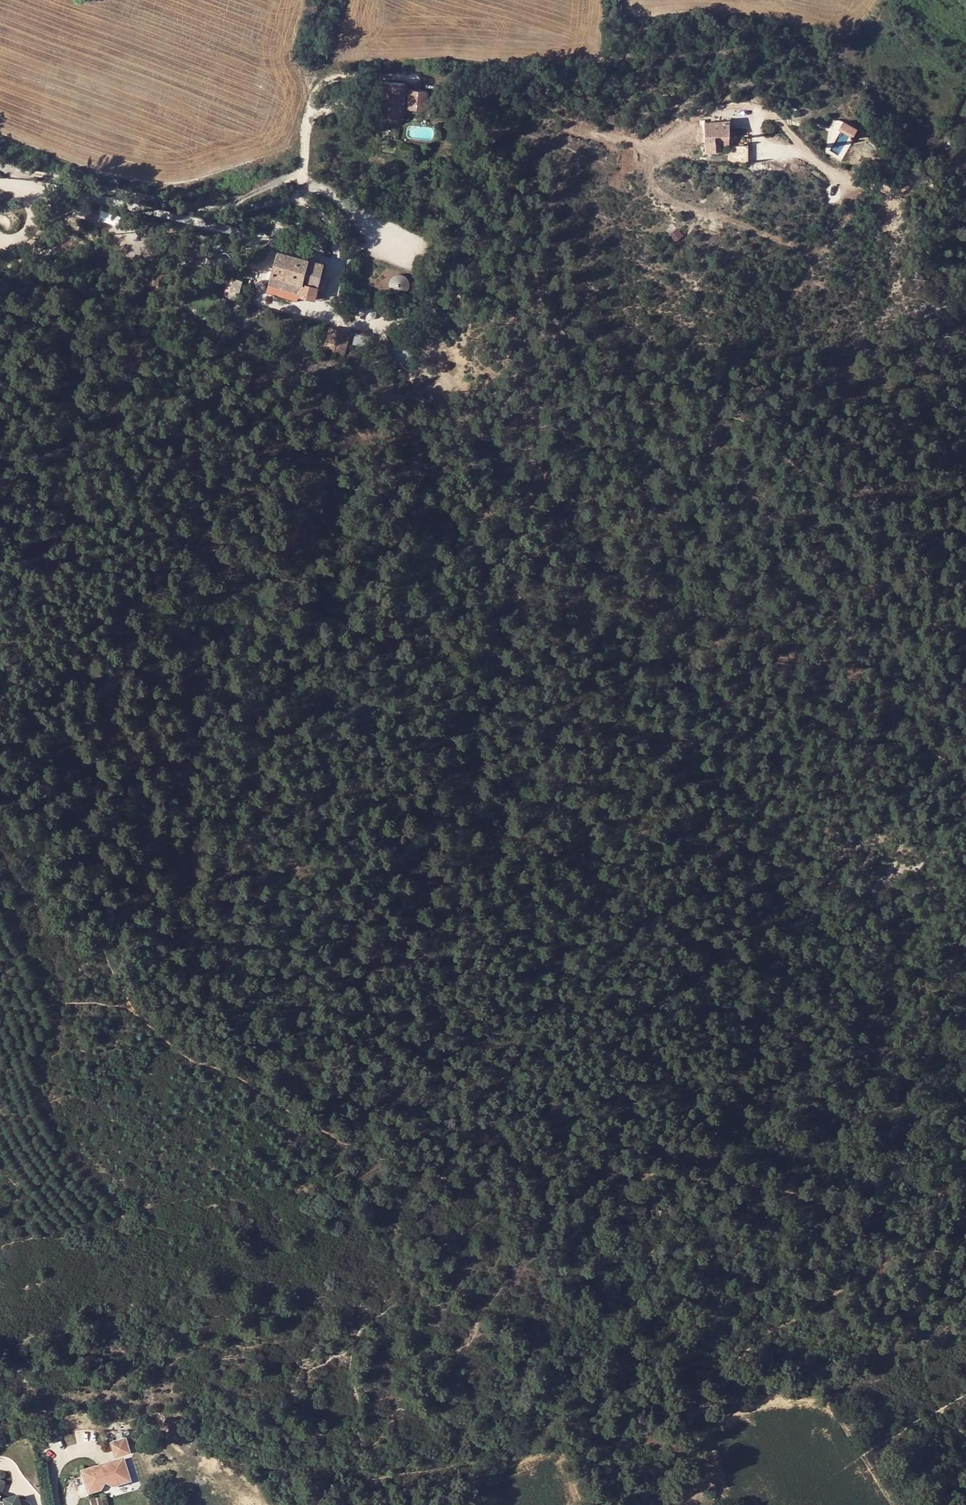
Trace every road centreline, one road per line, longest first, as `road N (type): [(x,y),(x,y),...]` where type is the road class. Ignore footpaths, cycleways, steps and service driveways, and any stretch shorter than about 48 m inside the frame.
road 1 (track): [(965,391),(800,355),(484,336),(433,316),(421,253),(374,237),(309,185),(272,202),(175,208),(0,169)]

